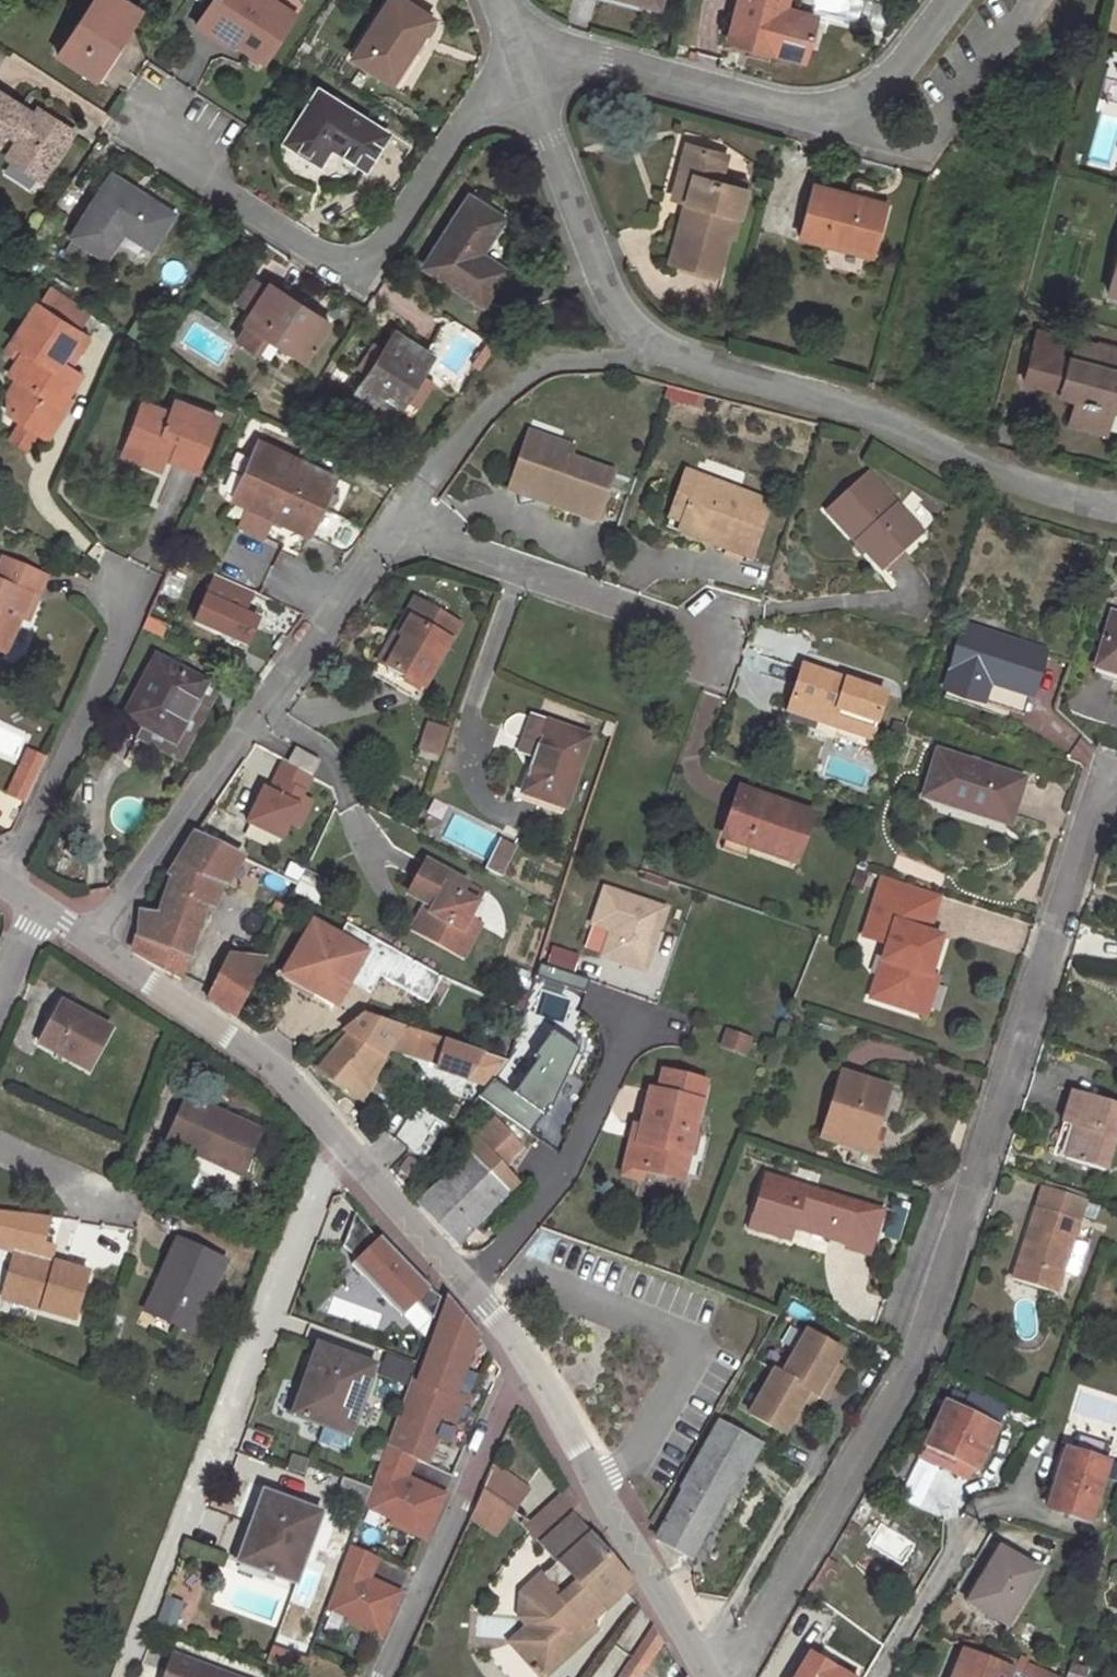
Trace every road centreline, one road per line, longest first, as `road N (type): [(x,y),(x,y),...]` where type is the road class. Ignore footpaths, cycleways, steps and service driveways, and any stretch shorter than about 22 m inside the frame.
road 1 (residential): [(1116,778),(1097,772),(915,1355),(727,1676)]
road 2 (residential): [(1116,506),(991,478),(839,407),(656,351),(609,298),(513,39)]
road 3 (residential): [(122,1676),(336,1138)]
road 4 (residential): [(140,129),(355,271),(513,39)]
road 5 (residential): [(87,940),(393,526)]
road 6 (residential): [(948,0),(851,125),(513,39)]
road 7 (unclassified): [(523,1357),(707,1676)]
road 8 (residential): [(380,1676),(523,1357)]
road 9 (residential): [(710,640),(393,526)]
road 10 (unclassified): [(87,940),(272,1067),(336,1138)]
road 11 (residential): [(633,1021),(548,1197),(467,1285)]
road 12 (unclassified): [(336,1138),(467,1285)]
road 13 (residential): [(393,526),(516,378)]

